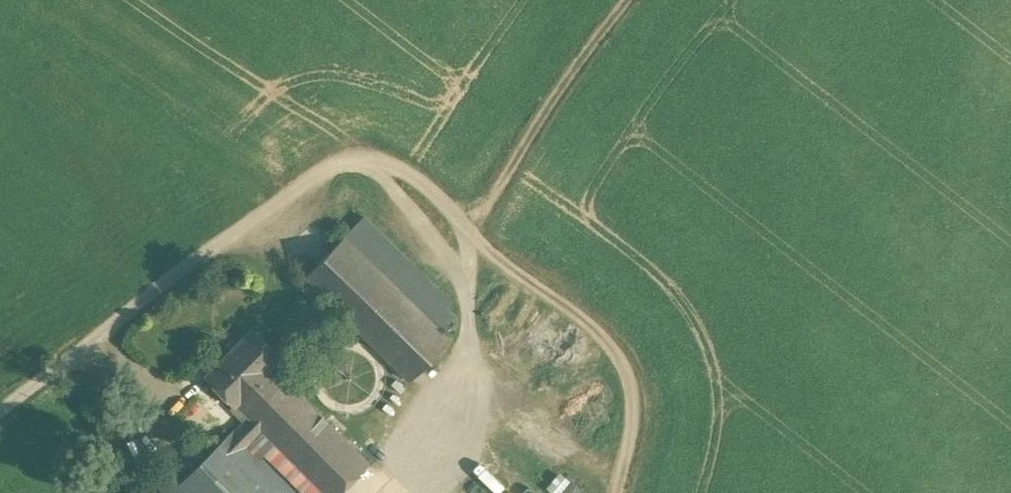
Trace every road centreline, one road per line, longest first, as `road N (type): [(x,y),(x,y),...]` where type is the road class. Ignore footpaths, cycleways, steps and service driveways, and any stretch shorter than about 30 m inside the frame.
road 1 (unclassified): [(0,418),(350,154),(380,155),(609,342),(633,380),(635,422),(615,492)]
road 2 (track): [(475,225),(636,0)]

